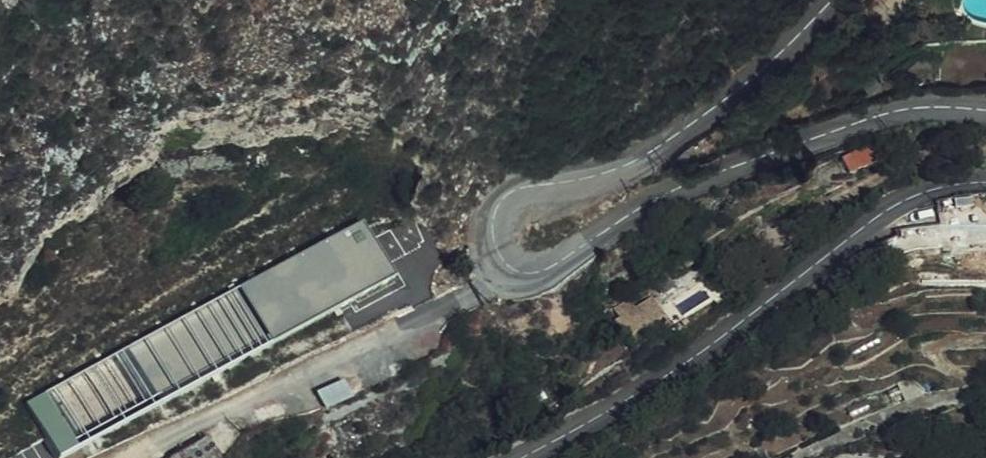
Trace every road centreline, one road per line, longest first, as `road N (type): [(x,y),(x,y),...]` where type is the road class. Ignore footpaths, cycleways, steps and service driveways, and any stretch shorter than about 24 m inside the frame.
road 1 (tertiary): [(985,112),(921,108),(871,118),(649,205),(526,276),(503,268),(496,219),(517,200),(604,176),(658,150),(768,66),(834,0)]
road 2 (tertiary): [(519,457),(612,410),(813,273),(888,206),(927,188),(985,181)]

